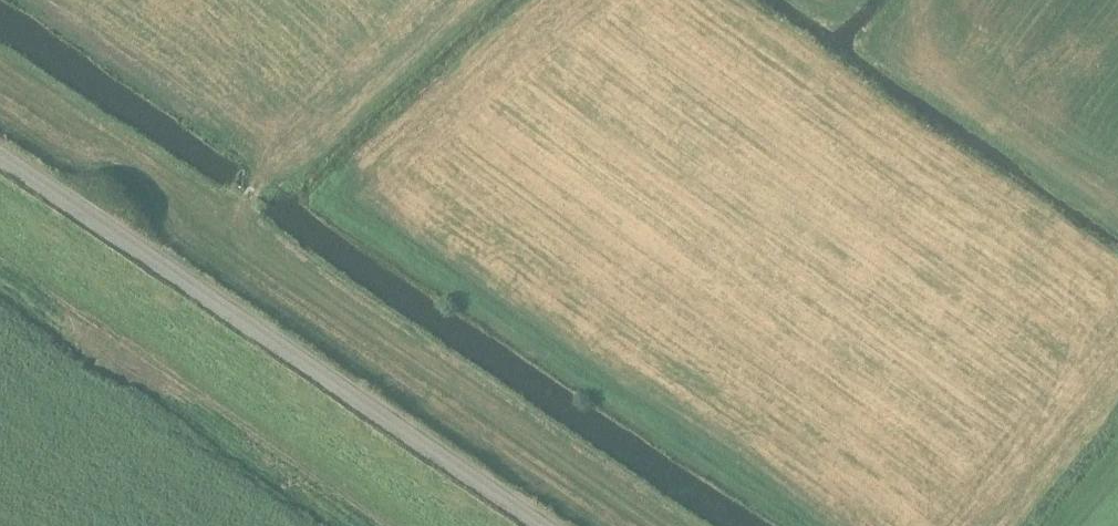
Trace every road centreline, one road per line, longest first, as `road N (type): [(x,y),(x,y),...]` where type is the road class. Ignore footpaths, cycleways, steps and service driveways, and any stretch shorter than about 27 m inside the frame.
road 1 (tertiary): [(538,525),(0,157)]

